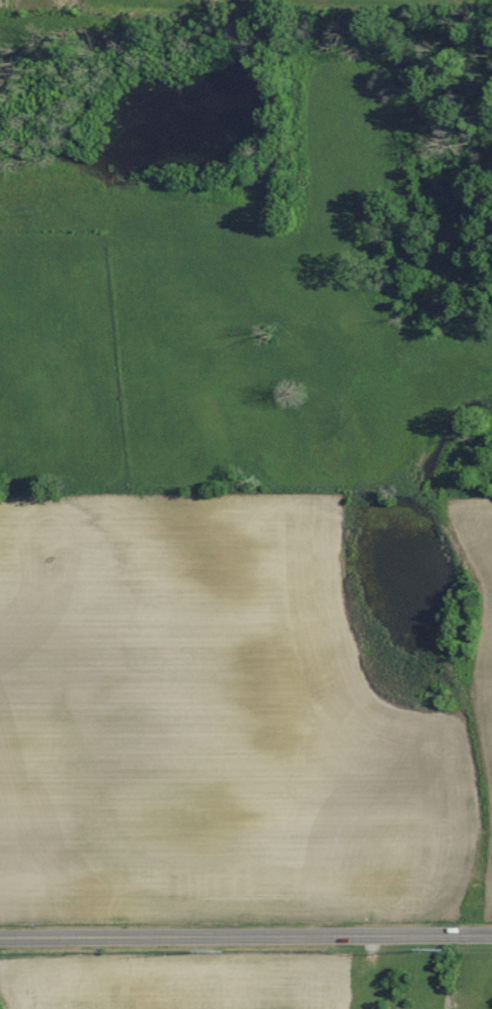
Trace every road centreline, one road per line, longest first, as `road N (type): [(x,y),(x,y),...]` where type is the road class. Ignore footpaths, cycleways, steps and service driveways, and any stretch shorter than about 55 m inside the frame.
road 1 (tertiary): [(491,933),(0,938)]

